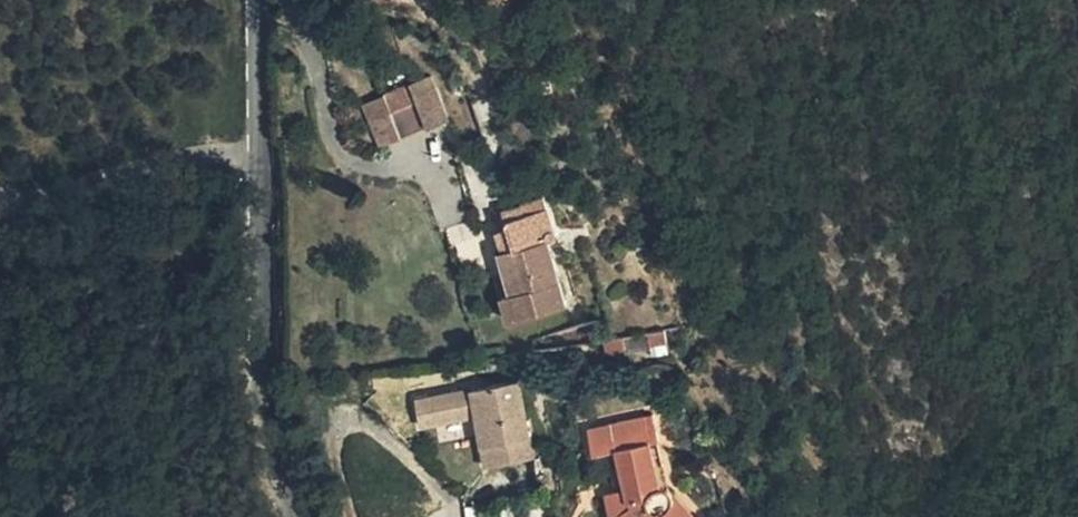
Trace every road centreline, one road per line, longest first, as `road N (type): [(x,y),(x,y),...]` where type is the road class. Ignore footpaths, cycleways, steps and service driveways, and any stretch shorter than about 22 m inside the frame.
road 1 (secondary): [(298,516),(273,379),(263,151)]
road 2 (residential): [(263,151),(0,189)]
road 3 (secondary): [(263,151),(261,0)]

